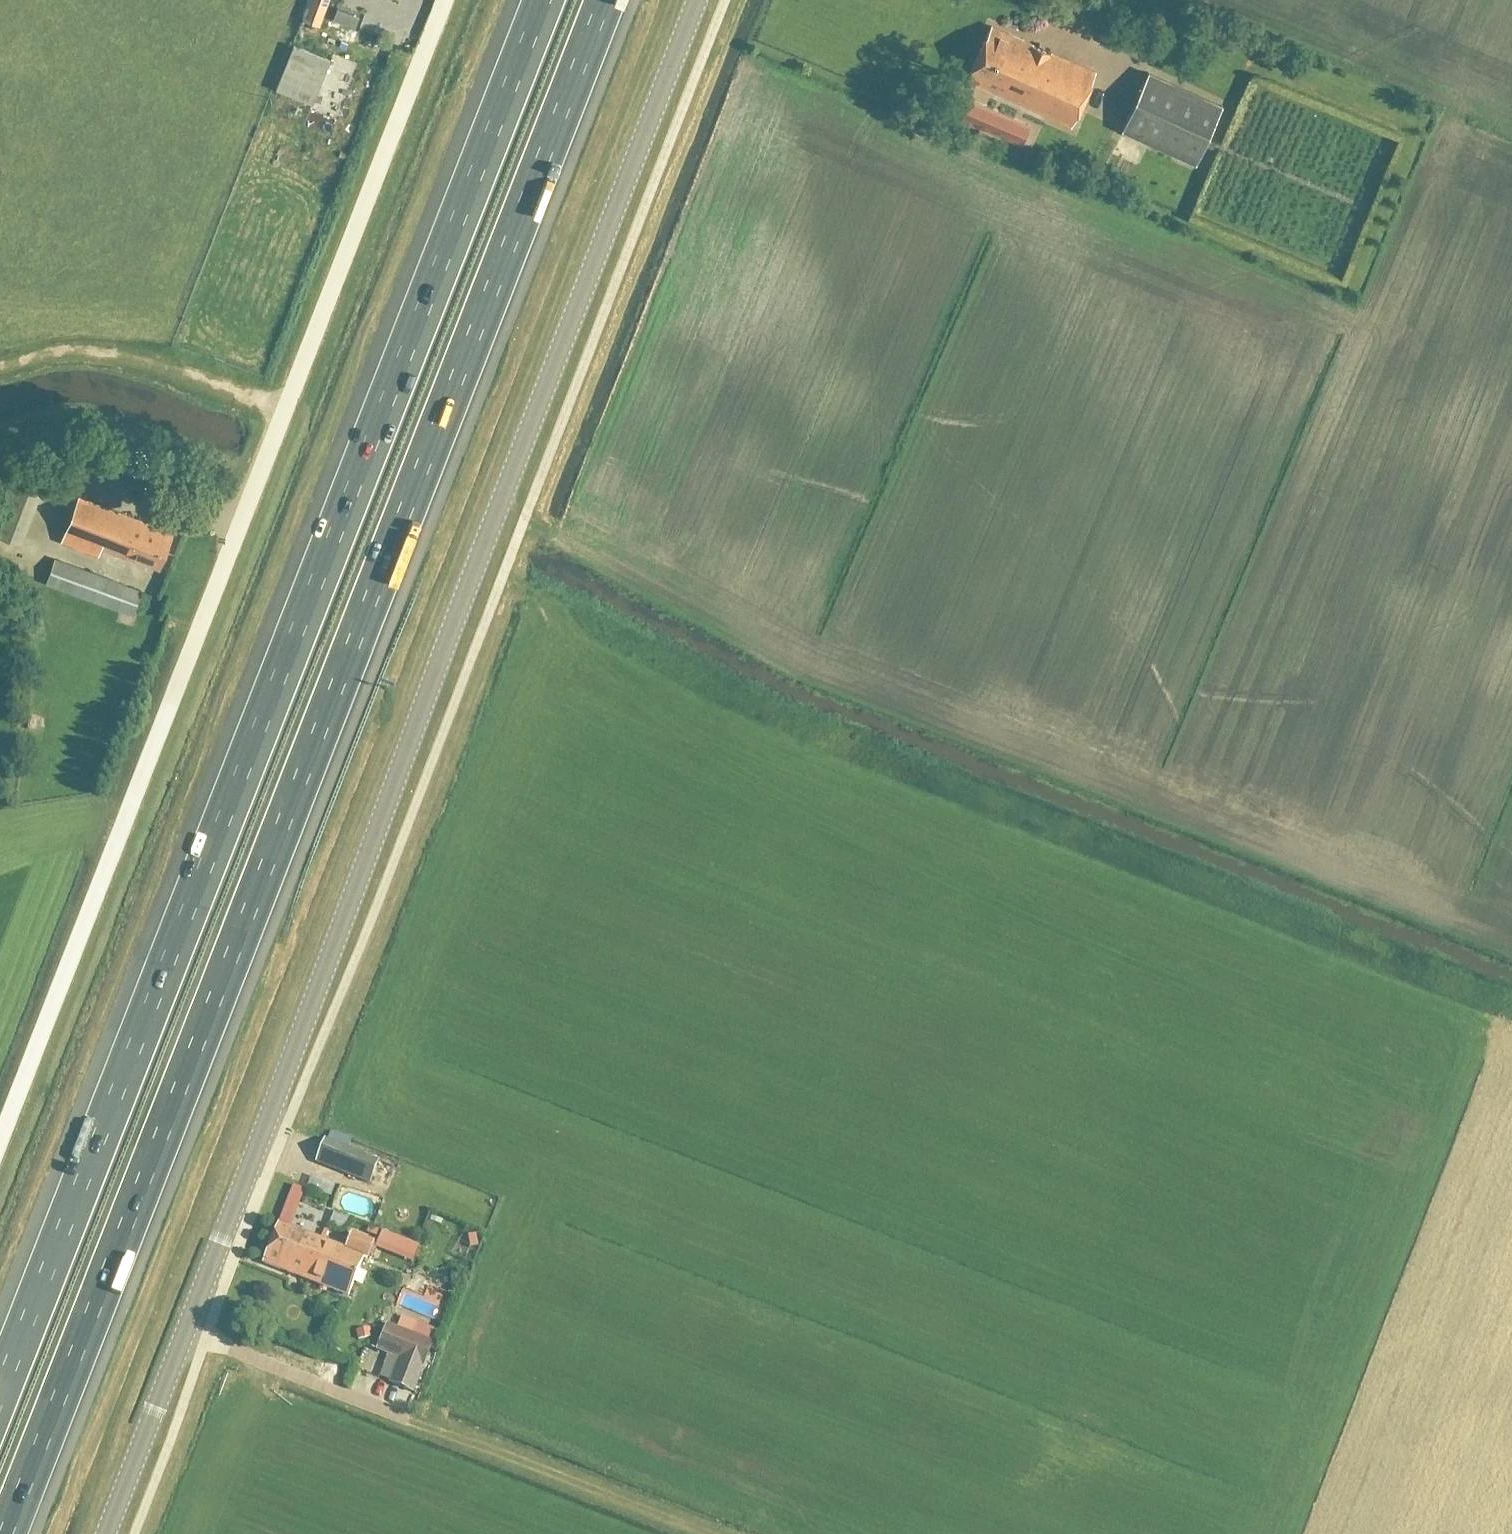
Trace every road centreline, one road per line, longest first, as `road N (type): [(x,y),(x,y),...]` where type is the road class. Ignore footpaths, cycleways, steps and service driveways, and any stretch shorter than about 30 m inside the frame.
road 1 (motorway): [(10,1533),(608,0)]
road 2 (unclassified): [(106,1533),(698,0)]
road 3 (motorway): [(544,0),(0,1395)]
road 4 (unclassified): [(0,1141),(445,0)]
road 5 (track): [(707,1533),(185,1332)]
road 6 (track): [(0,370),(53,357),(110,357),(286,408)]

